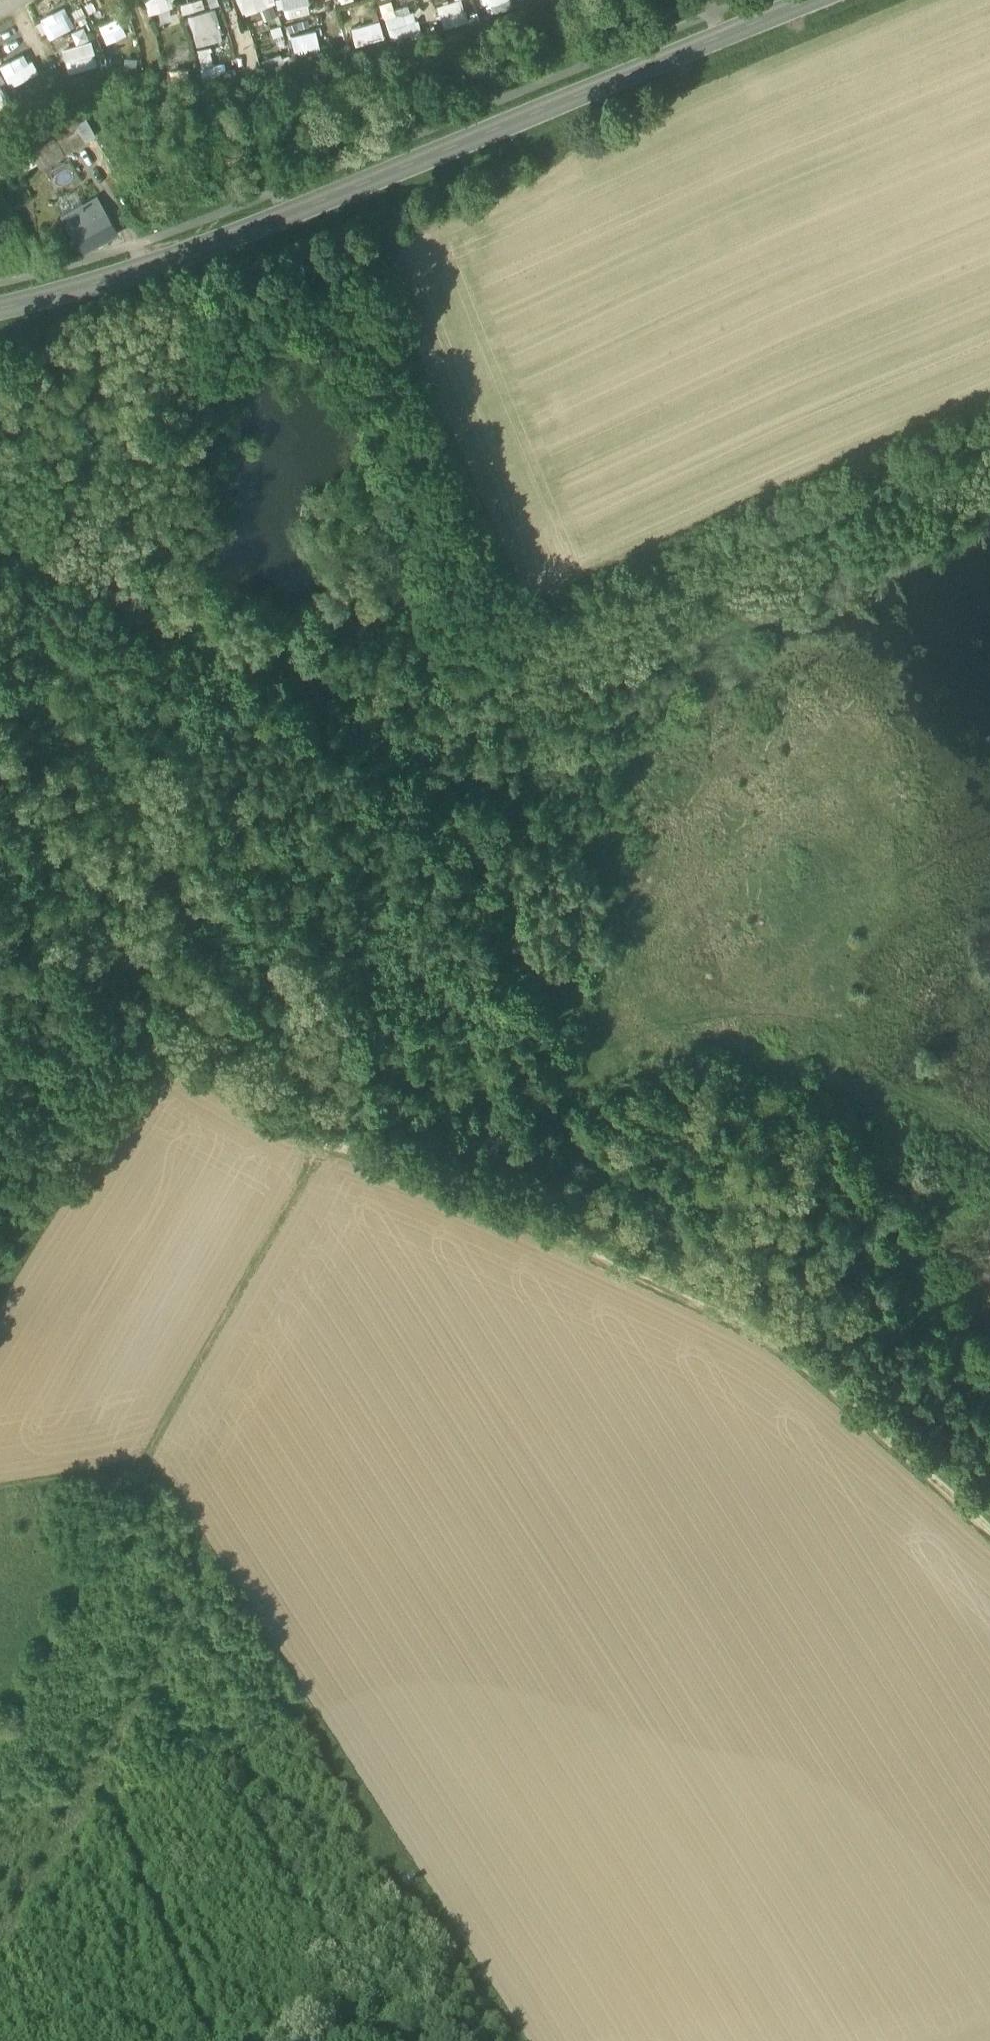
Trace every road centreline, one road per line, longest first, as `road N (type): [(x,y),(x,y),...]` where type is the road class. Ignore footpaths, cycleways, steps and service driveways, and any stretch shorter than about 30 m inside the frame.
road 1 (track): [(0,868),(119,1011),(237,1095),(703,1299),(829,1382),(989,1530)]
road 2 (tertiary): [(0,307),(230,237),(813,0)]
road 3 (track): [(325,1134),(143,1477),(0,1488)]

